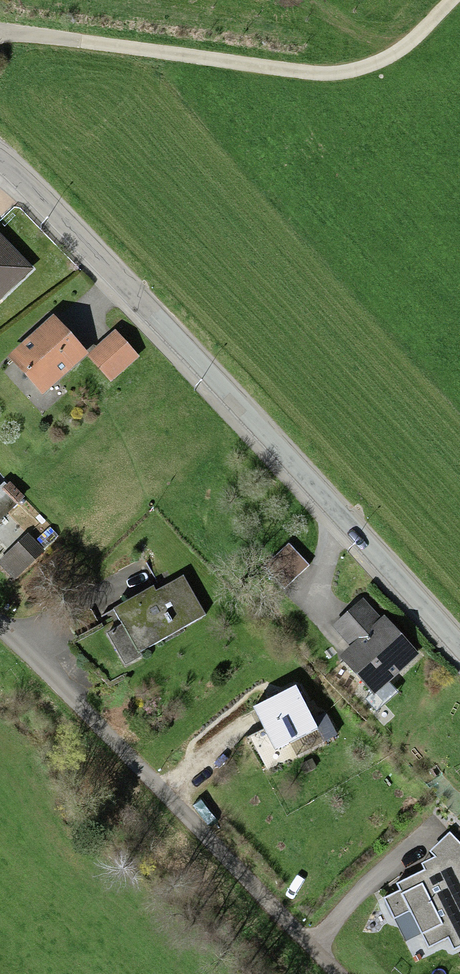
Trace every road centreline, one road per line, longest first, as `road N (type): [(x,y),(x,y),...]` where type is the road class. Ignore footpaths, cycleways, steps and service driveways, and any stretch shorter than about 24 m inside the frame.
road 1 (tertiary): [(459,646),(0,162)]
road 2 (track): [(452,0),(388,58),(316,78),(0,38)]
road 3 (residential): [(0,636),(335,973)]

